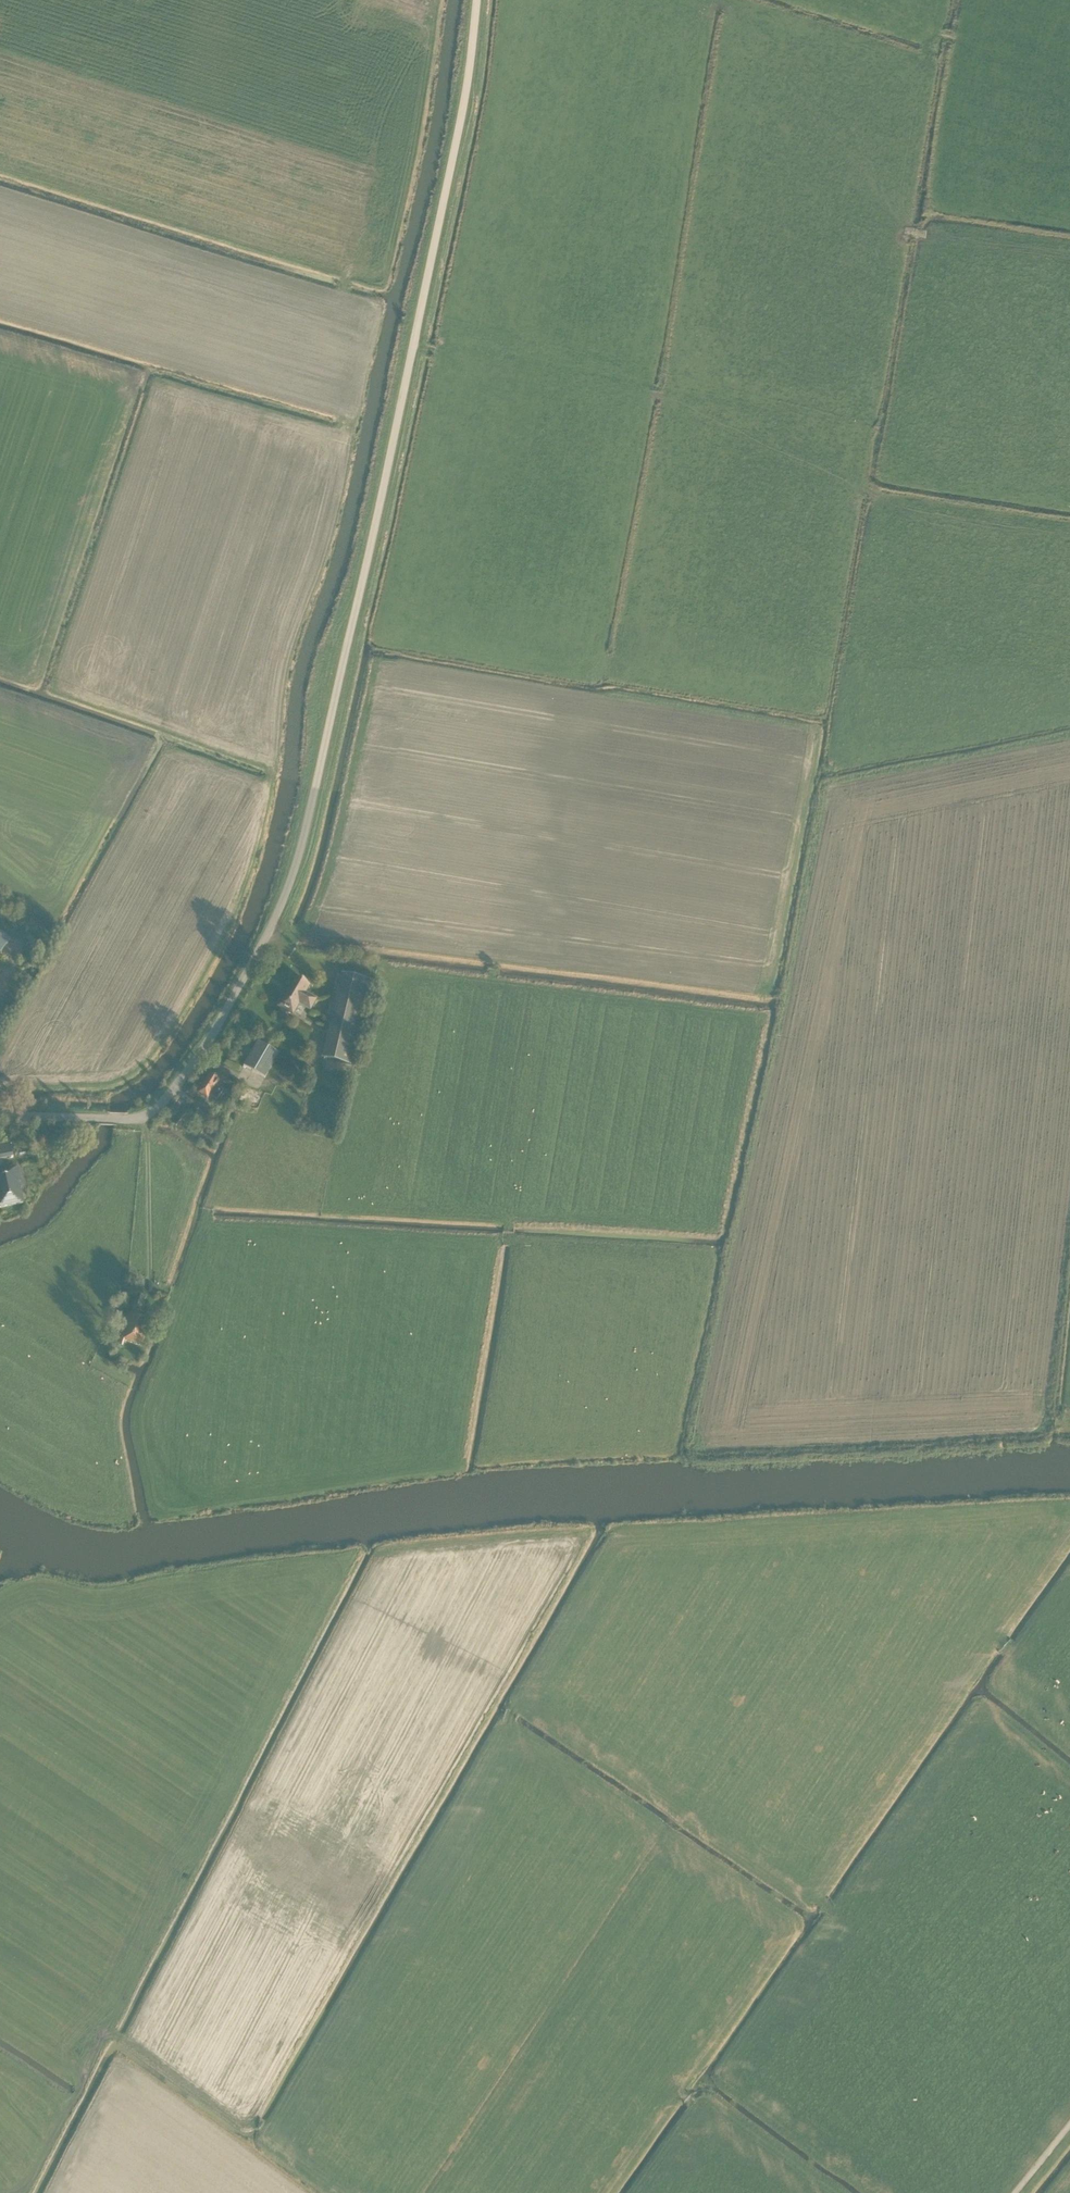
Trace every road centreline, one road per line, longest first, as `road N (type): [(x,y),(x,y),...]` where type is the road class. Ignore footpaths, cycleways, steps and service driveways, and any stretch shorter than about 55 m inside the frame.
road 1 (unclassified): [(119,1120),(159,1107),(213,1034),(292,879),(453,159),(477,0)]
road 2 (track): [(142,1117),(151,1300)]

